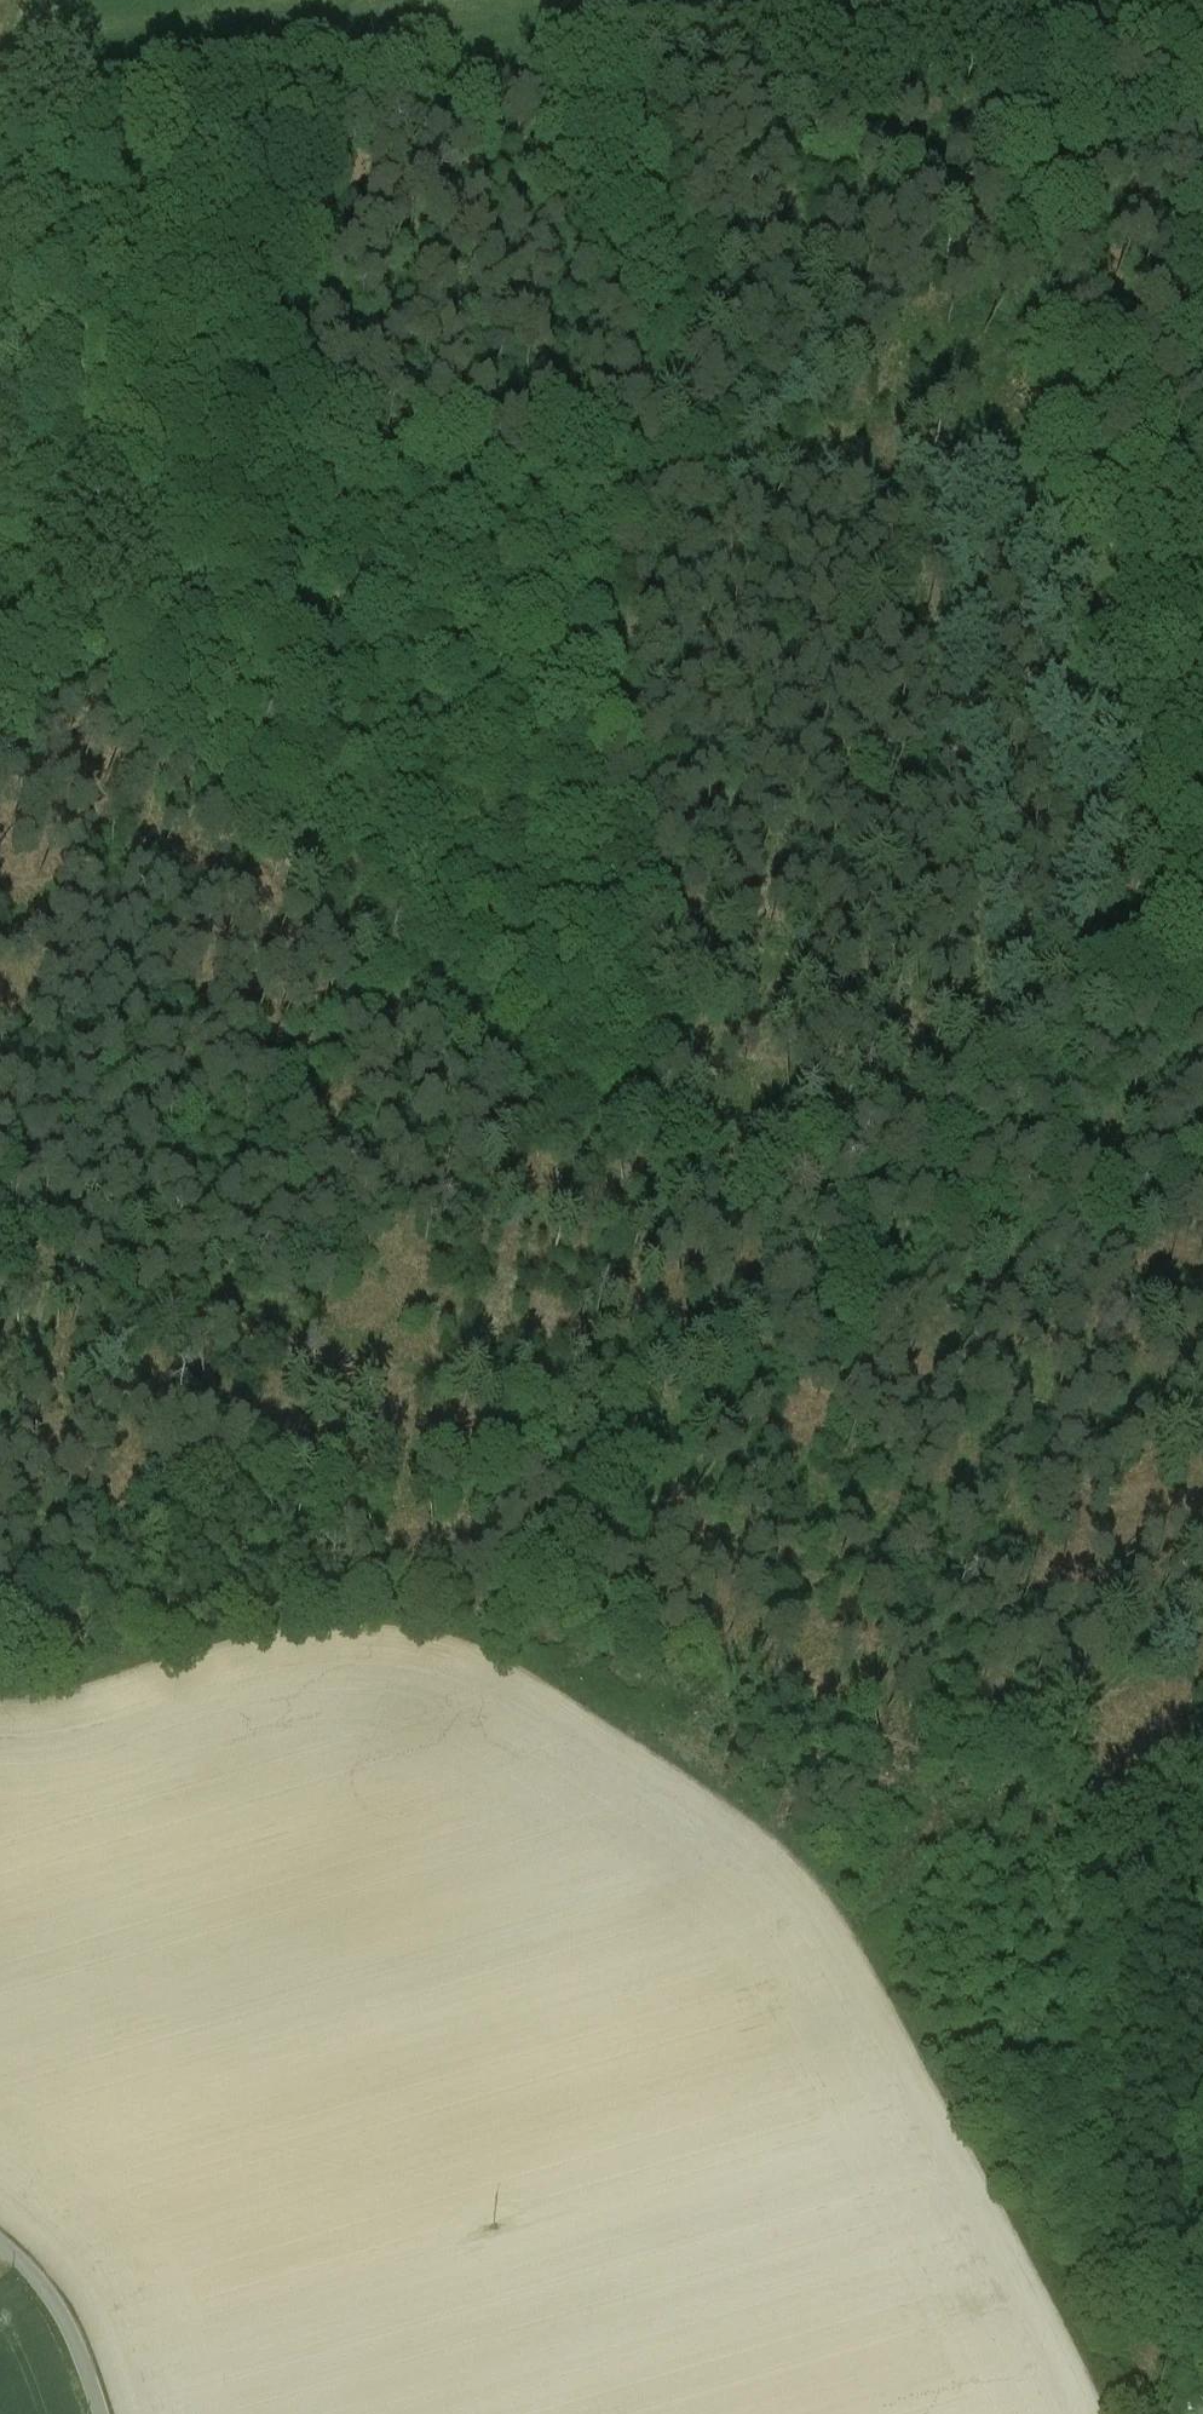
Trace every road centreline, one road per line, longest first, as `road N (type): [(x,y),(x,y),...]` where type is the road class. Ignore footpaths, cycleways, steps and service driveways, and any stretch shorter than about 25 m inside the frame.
road 1 (unclassified): [(0,2245),(62,2317),(99,2413)]

